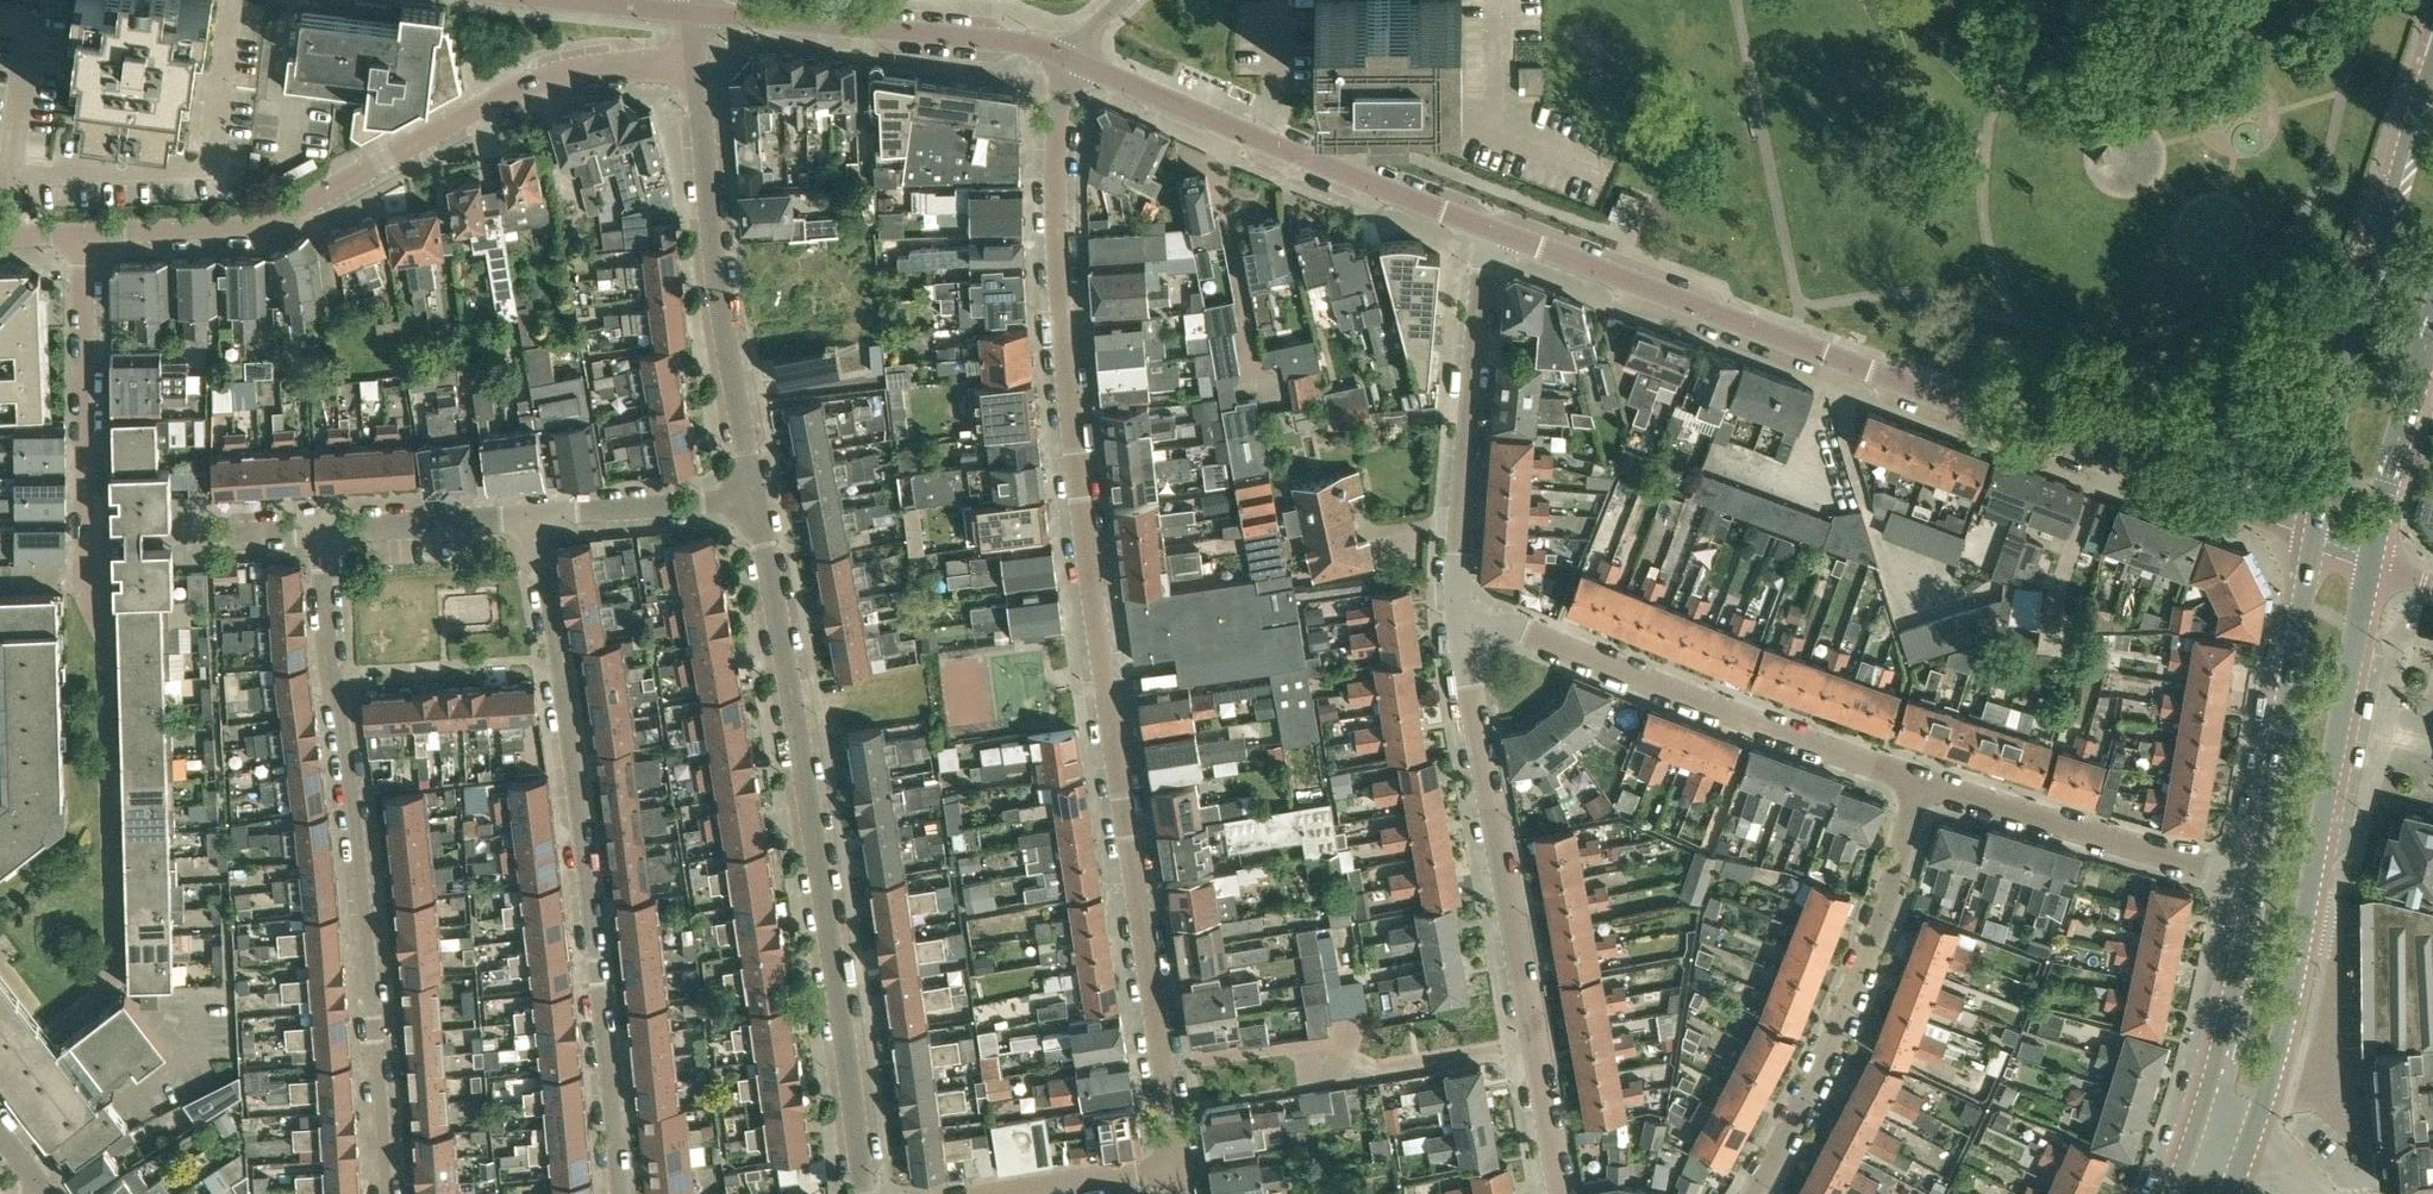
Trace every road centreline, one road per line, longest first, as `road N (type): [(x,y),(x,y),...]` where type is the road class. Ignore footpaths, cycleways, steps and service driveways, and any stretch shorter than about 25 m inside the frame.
road 1 (residential): [(1071,58),(1061,108),(1060,201),(1078,450),(1178,1168)]
road 2 (residential): [(2314,538),(1488,227)]
road 3 (residential): [(756,500),(812,814),(864,1193)]
road 4 (residential): [(620,1193),(572,747),(534,519)]
road 5 (residential): [(384,1193),(357,849),(319,532)]
road 6 (residential): [(83,235),(258,227),(542,78),(698,58)]
road 7 (primary): [(2250,1145),(2293,983),(2370,564)]
road 8 (residential): [(1561,1193),(1460,616)]
road 9 (residential): [(1927,787),(1460,616)]
road 10 (primary): [(2432,72),(2373,260),(2314,538)]
road 11 (residential): [(1488,227),(1071,58)]
road 12 (residential): [(756,500),(714,259),(698,58)]
road 13 (residential): [(1927,787),(1863,972),(1754,1193)]
road 14 (residential): [(1460,616),(1488,227)]
road 15 (residential): [(1071,58),(996,40),(696,14)]
road 16 (primary): [(2314,538),(2255,882)]
road 17 (residential): [(88,578),(83,235)]
road 18 (residential): [(2255,882),(1927,787)]
road 19 (primary): [(2255,882),(2197,1127)]
road 20 (primary): [(2370,564),(2432,325)]
road 21 (residential): [(534,519),(756,500)]
road 22 (residential): [(319,532),(534,519)]
road 23 (residential): [(1008,1193),(1178,1168)]

